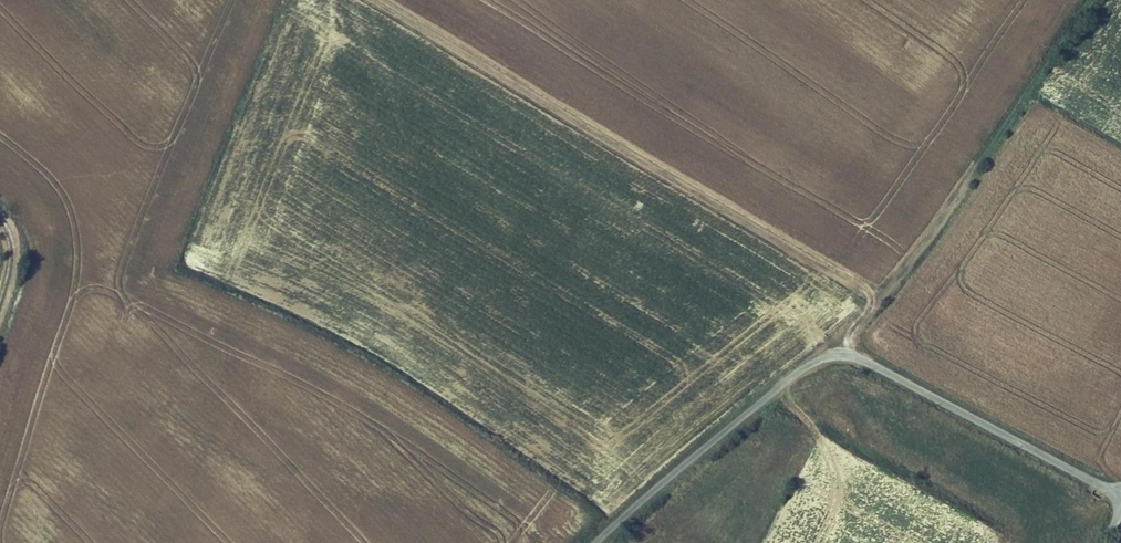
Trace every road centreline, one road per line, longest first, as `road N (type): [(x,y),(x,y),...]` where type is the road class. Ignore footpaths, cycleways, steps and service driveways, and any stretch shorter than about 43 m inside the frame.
road 1 (unclassified): [(1120,488),(874,364),(823,353),(594,542)]
road 2 (track): [(382,0),(859,282),(874,307)]
road 3 (track): [(842,352),(1043,64)]

